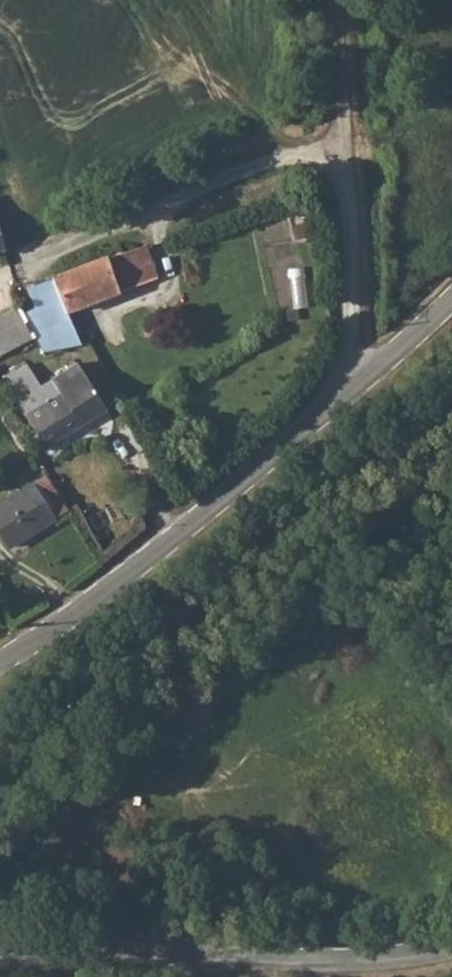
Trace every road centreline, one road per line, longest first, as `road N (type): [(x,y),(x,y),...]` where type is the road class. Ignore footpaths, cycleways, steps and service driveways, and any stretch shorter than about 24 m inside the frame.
road 1 (residential): [(451,302),(355,394),(40,640),(0,660)]
road 2 (unclassified): [(451,944),(366,957),(0,948)]
road 3 (track): [(329,166),(343,106),(334,0)]

